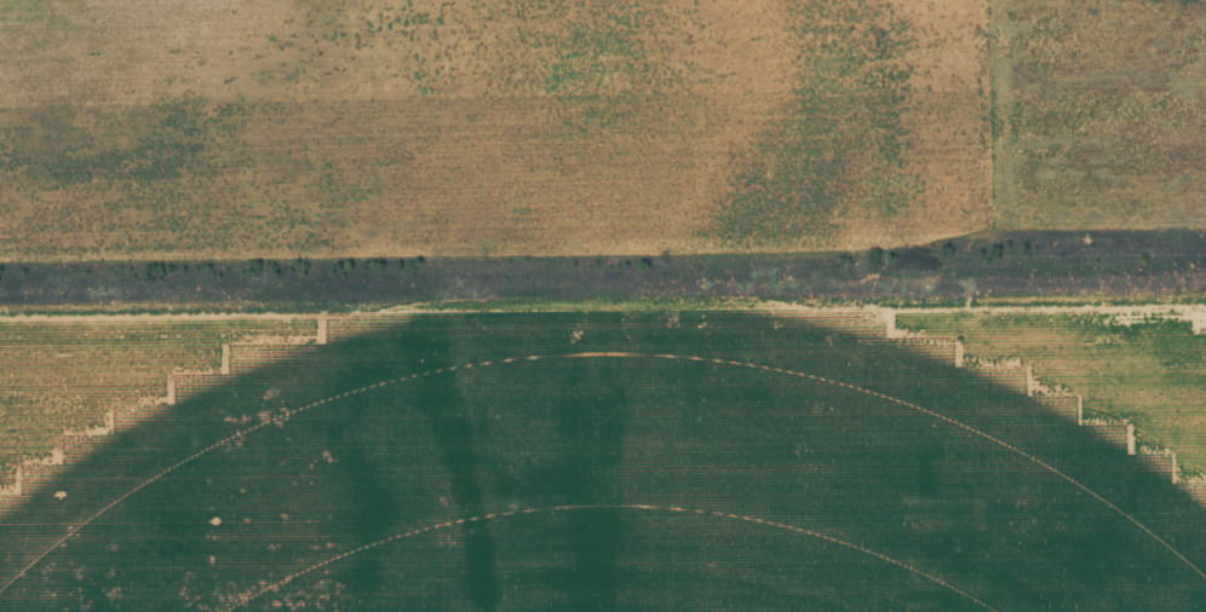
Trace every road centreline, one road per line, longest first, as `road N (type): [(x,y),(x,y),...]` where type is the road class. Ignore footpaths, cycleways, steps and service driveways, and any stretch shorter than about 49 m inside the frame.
road 1 (residential): [(974,0),(975,214)]

